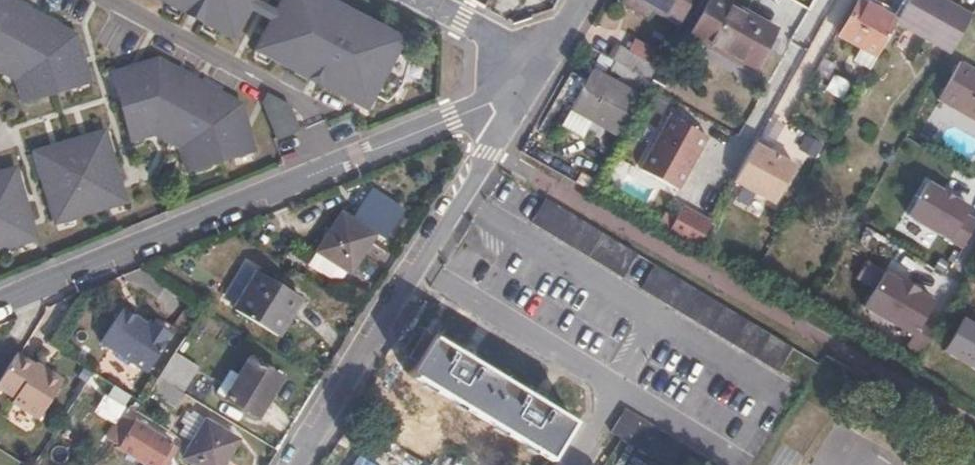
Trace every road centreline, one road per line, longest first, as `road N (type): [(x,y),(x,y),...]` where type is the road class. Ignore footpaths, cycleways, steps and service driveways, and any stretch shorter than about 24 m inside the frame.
road 1 (residential): [(0,302),(524,90)]
road 2 (residential): [(524,90),(297,464)]
road 3 (residential): [(540,62),(413,0)]

